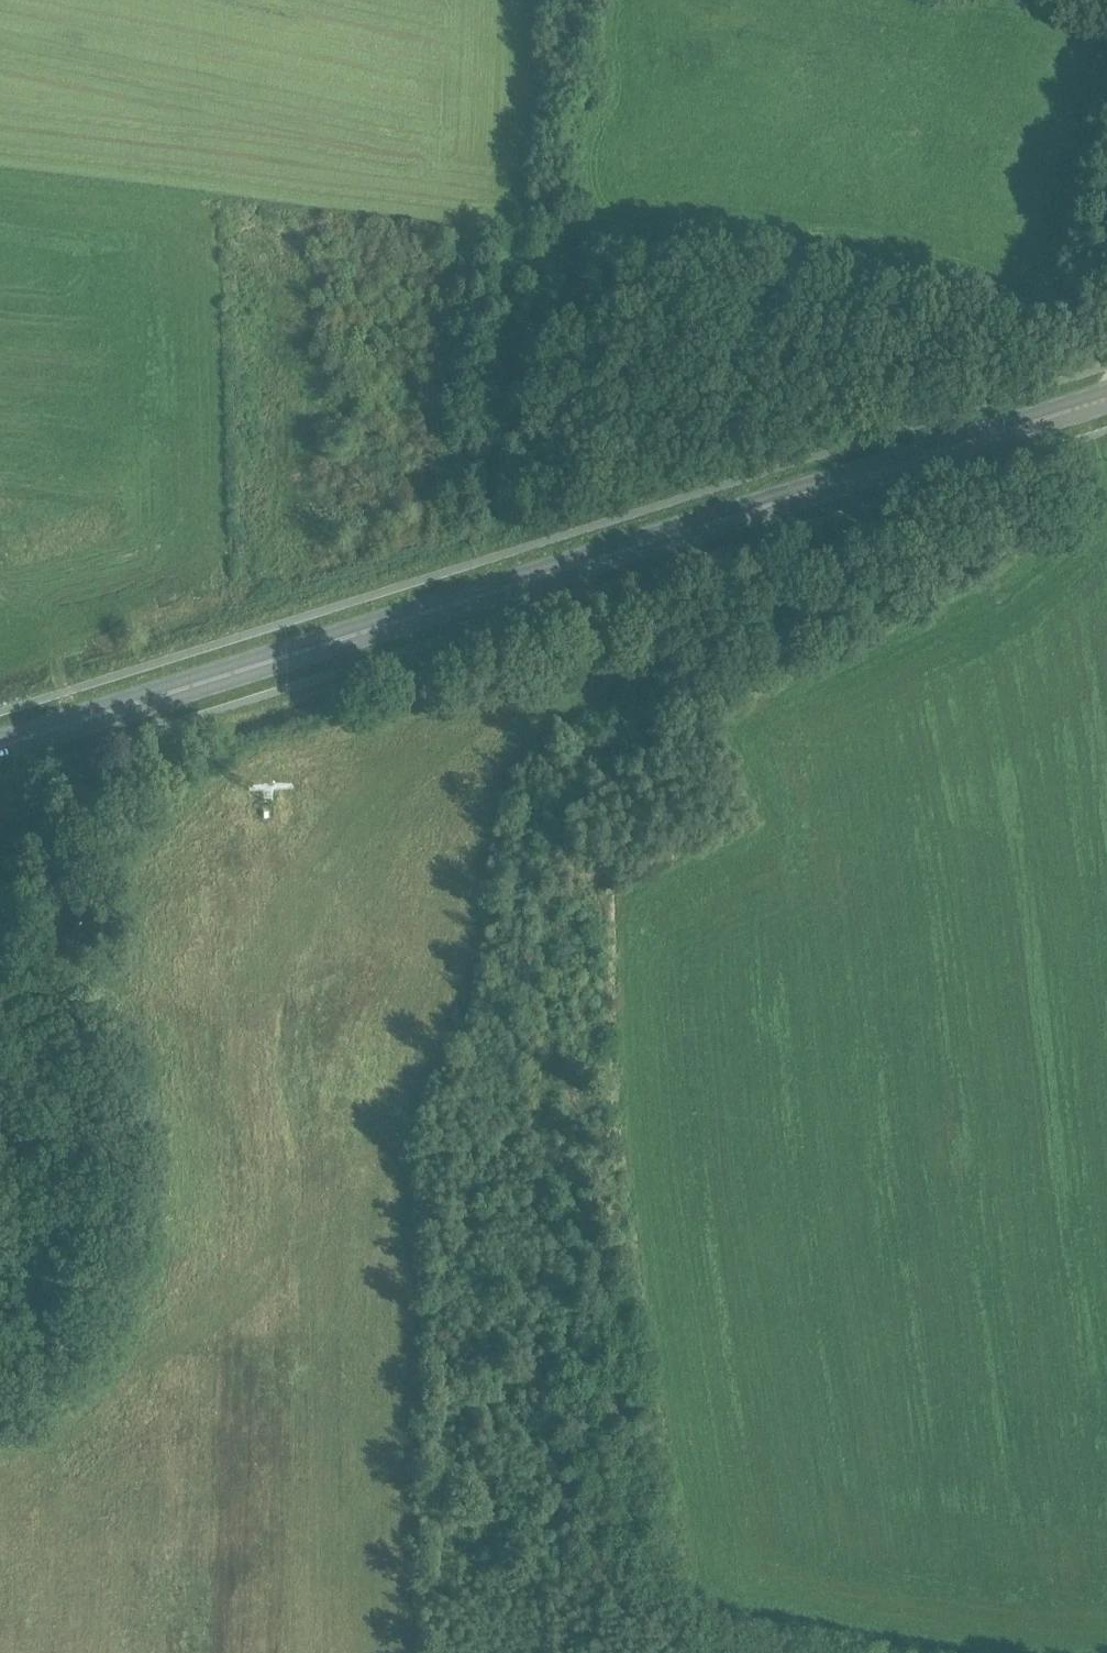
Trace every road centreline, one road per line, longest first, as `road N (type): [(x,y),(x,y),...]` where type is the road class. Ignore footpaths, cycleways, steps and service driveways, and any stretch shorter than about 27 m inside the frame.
road 1 (primary): [(0,747),(1106,399)]

